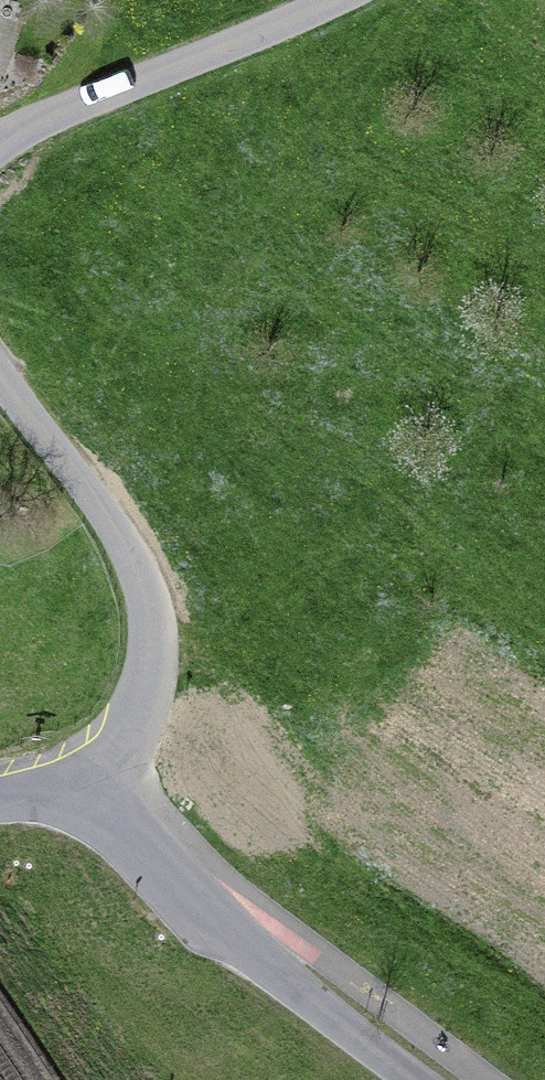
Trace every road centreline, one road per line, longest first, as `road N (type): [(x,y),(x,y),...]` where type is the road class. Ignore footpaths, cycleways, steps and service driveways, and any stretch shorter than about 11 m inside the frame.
road 1 (unclassified): [(0,376),(125,547),(157,630),(137,720),(79,790)]
road 2 (unclassified): [(411,1079),(244,949),(79,790)]
road 3 (unclassified): [(336,0),(0,144)]

